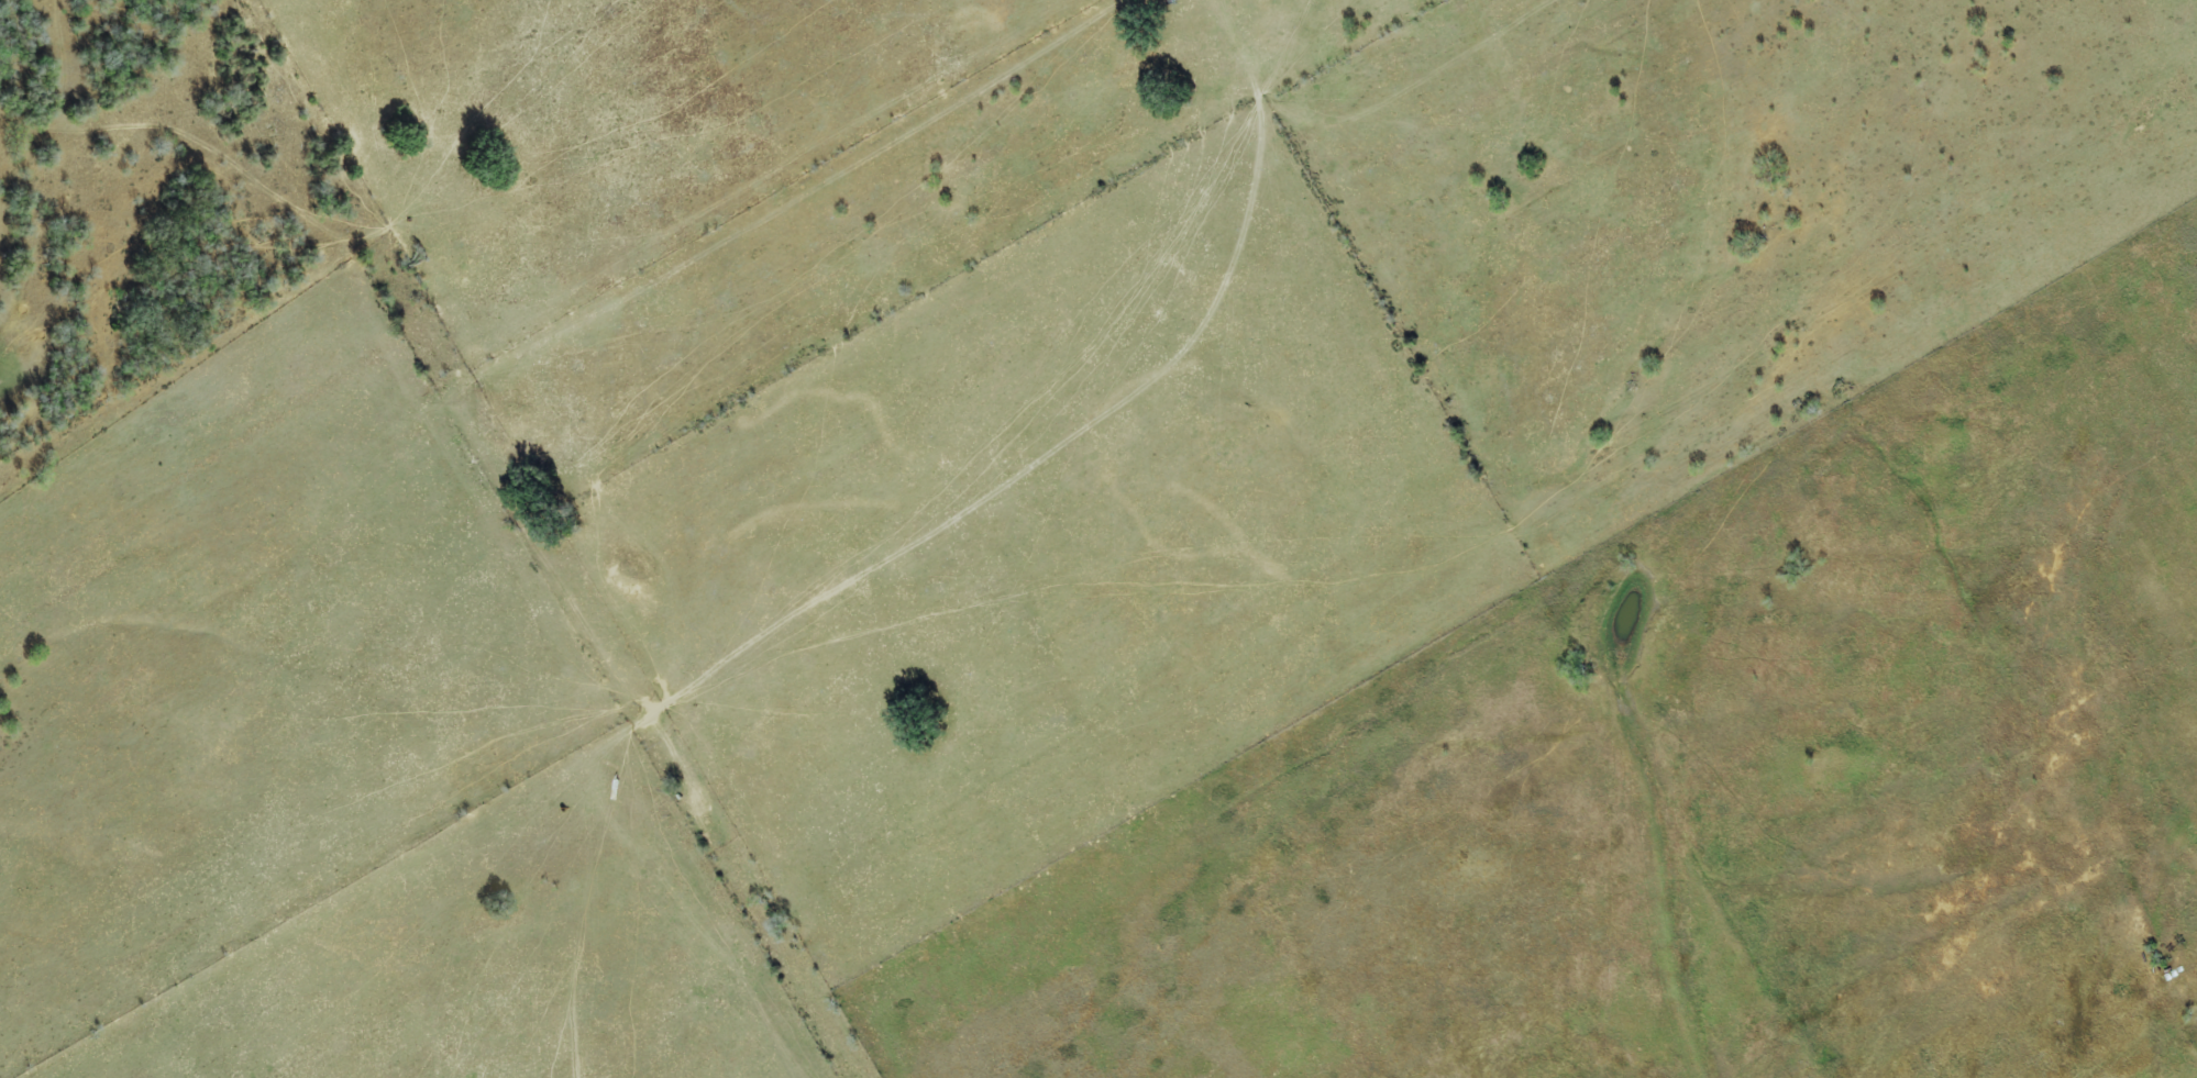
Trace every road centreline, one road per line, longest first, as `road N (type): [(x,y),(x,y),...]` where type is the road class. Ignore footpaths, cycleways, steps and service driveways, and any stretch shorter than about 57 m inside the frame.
road 1 (residential): [(0,274),(76,237),(163,220),(356,226)]

